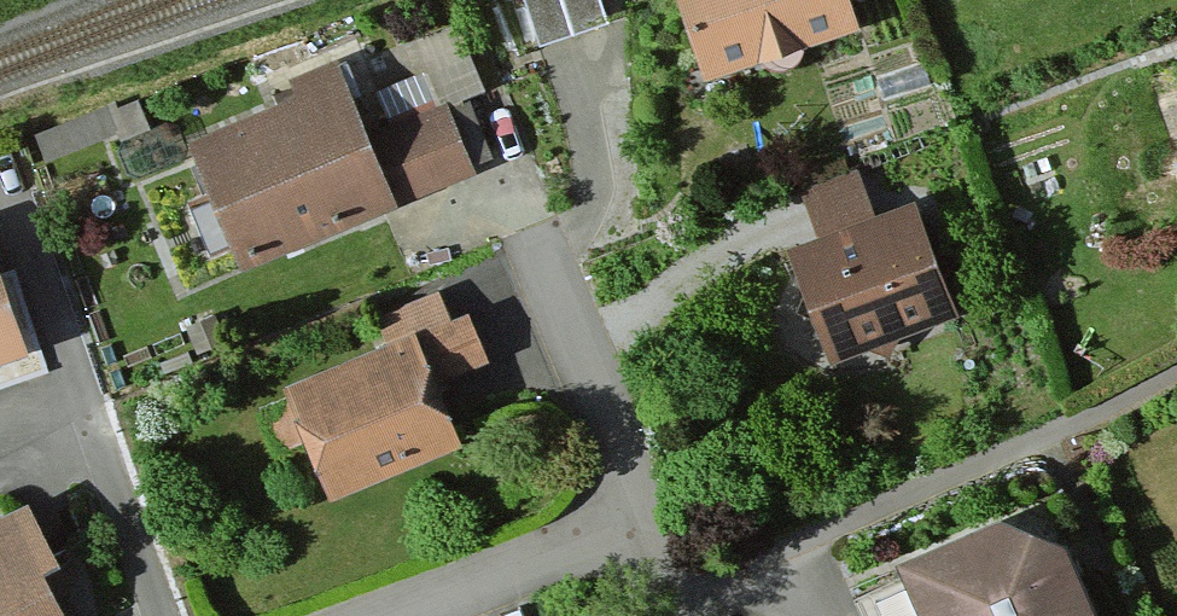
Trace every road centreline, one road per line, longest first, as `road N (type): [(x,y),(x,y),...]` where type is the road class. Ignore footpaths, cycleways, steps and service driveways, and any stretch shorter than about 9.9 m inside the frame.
road 1 (residential): [(675,615),(623,500),(366,615)]

